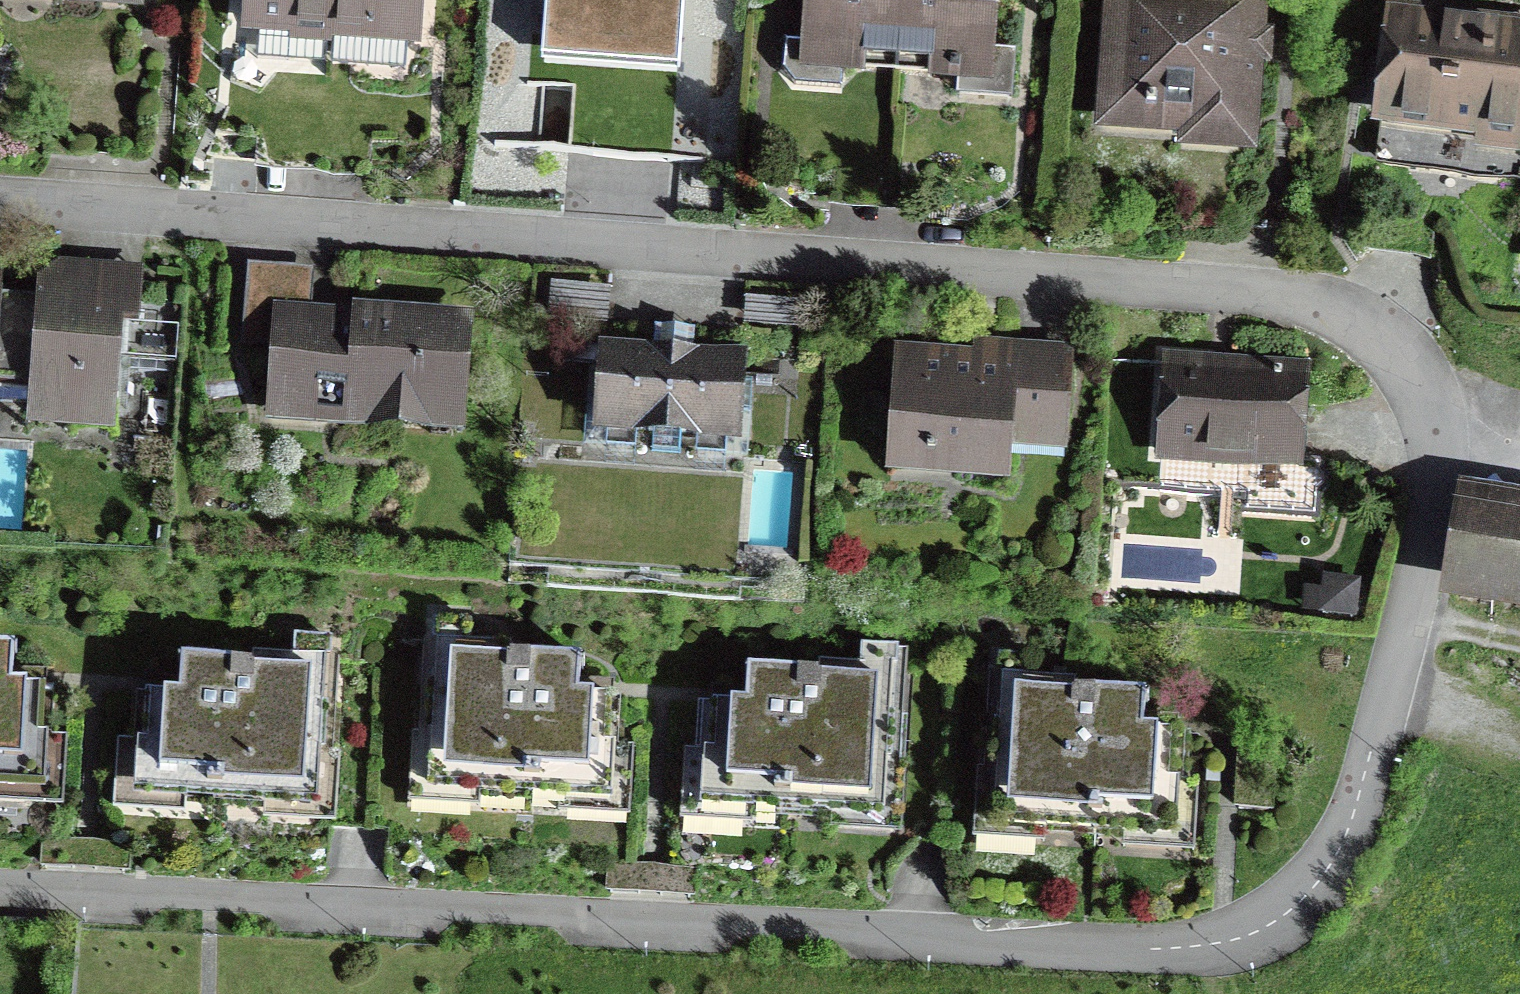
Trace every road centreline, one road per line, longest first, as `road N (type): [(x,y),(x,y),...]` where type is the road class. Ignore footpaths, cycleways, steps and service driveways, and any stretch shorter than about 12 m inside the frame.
road 1 (residential): [(0,889),(1008,946),(1172,948),(1235,939),(1286,916),(1342,847),(1432,515),(1437,471),(1428,404),(1397,355),(1371,332),(1297,300),(0,199)]

